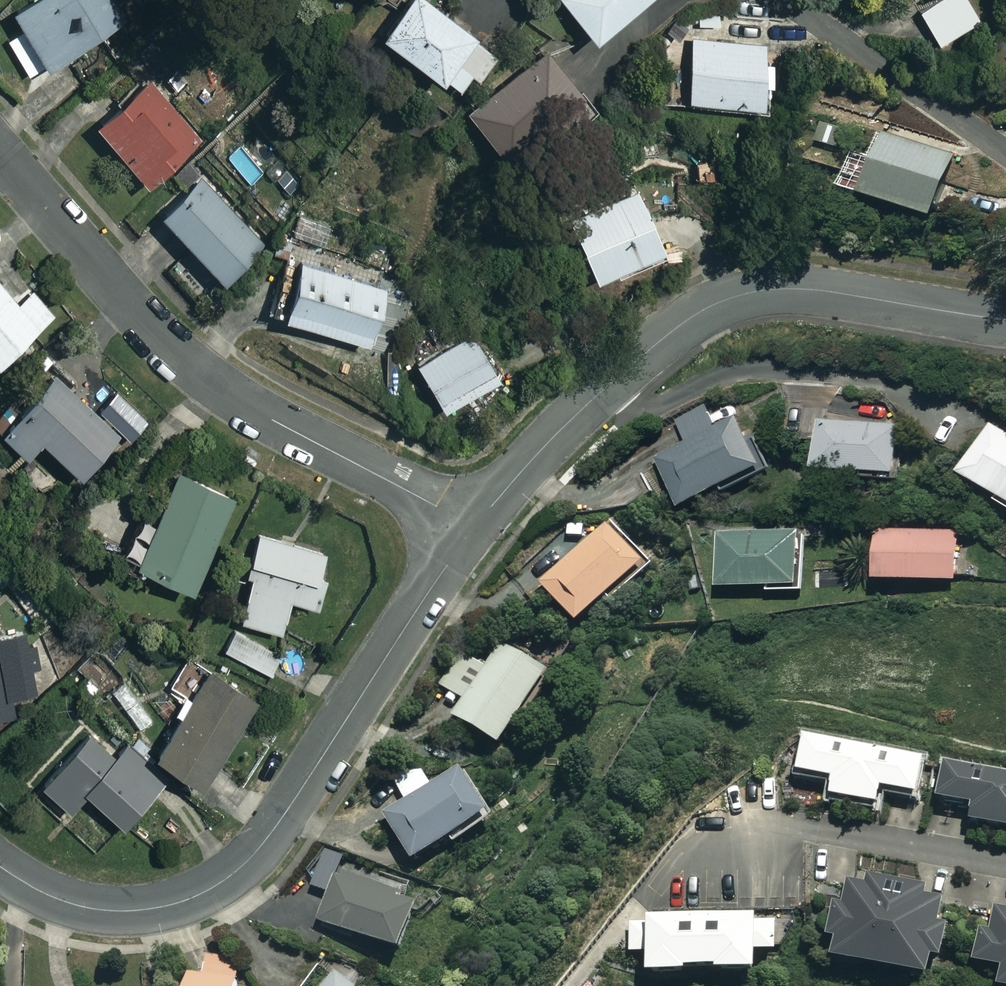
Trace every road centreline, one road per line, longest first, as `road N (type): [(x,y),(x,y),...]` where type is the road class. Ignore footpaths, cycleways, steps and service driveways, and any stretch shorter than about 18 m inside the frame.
road 1 (residential): [(0,866),(57,898),(132,912),(171,905),(236,871),(293,802),(473,527)]
road 2 (residential): [(473,527),(575,415),(711,305),(748,292),(814,289),(1005,319)]
road 3 (residential): [(473,527),(275,422),(188,361),(0,152)]
road 4 (residential): [(752,829),(812,828),(1005,862)]

